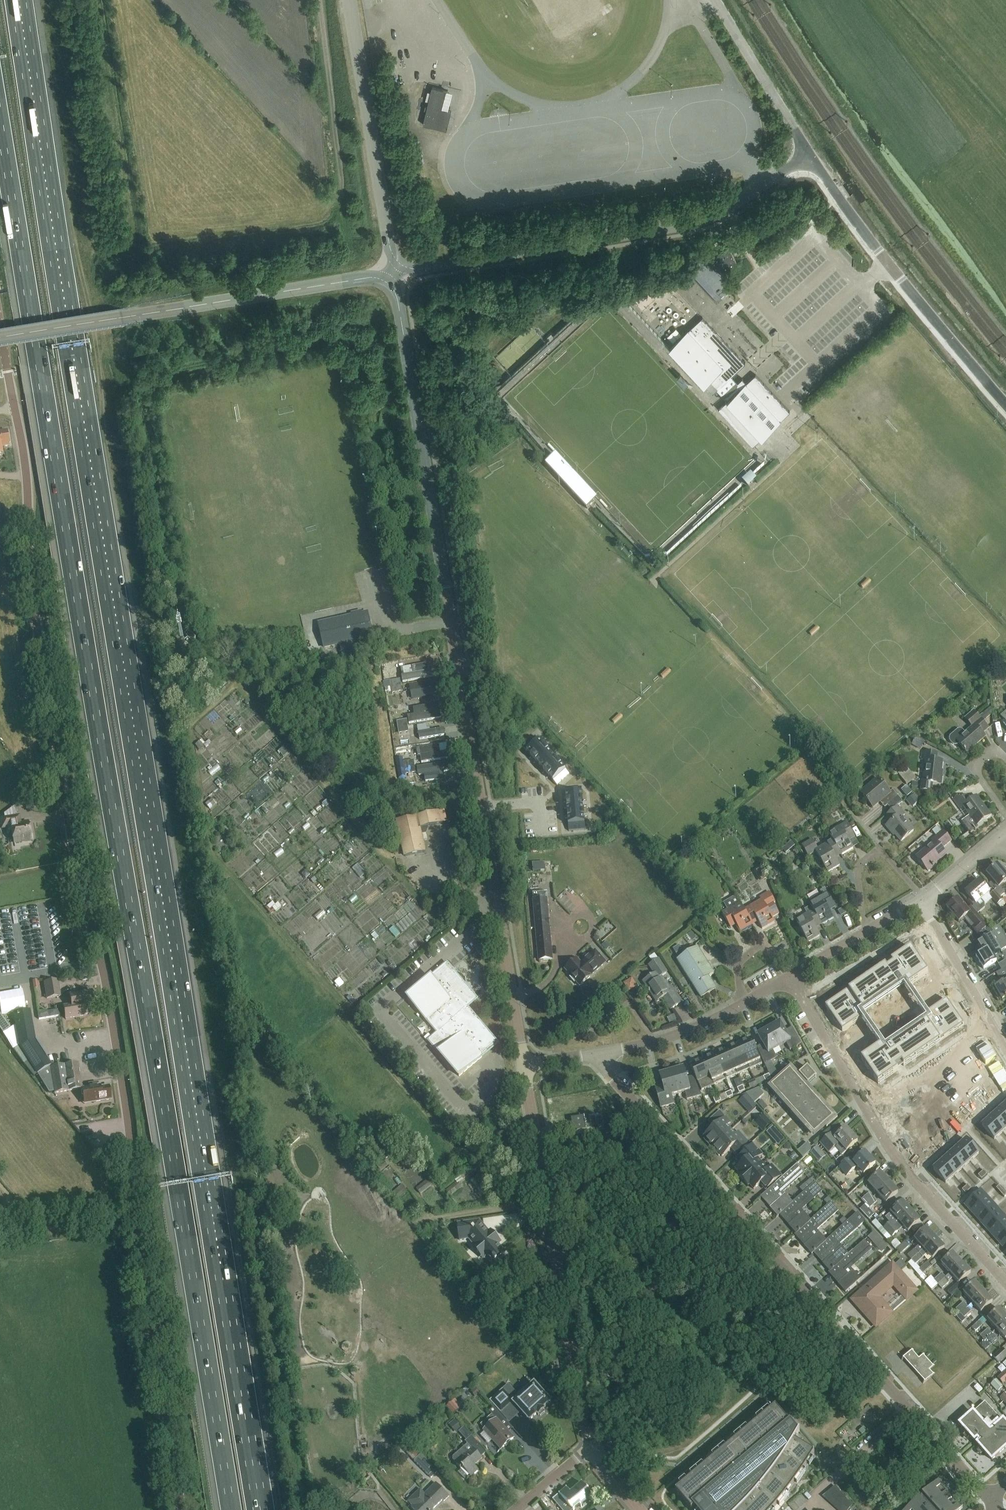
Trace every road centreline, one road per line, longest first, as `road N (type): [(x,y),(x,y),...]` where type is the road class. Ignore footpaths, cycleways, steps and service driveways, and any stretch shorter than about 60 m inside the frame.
road 1 (motorway): [(259,1509),(13,0)]
road 2 (motorway): [(0,121),(231,1509)]
road 3 (tertiary): [(182,1509),(105,981),(75,859),(32,588),(25,455),(0,328)]
road 4 (tertiary): [(524,1062),(398,299),(387,280)]
road 5 (residential): [(989,1498),(598,1052)]
road 6 (unclassified): [(397,263),(424,269),(704,221),(809,156)]
road 7 (tertiary): [(596,1449),(524,1062)]
road 8 (tertiary): [(0,338),(387,280)]
road 9 (residential): [(1005,1282),(883,1141),(789,977)]
road 10 (unclassified): [(1005,402),(809,156)]
road 11 (unclassified): [(397,263),(349,0)]
road 12 (unclassified): [(809,156),(716,0)]
road 13 (residential): [(1005,1049),(924,900)]
road 14 (residential): [(924,900),(882,848),(858,874),(864,931)]
road 15 (residential): [(598,1052),(654,1041),(740,1003)]

